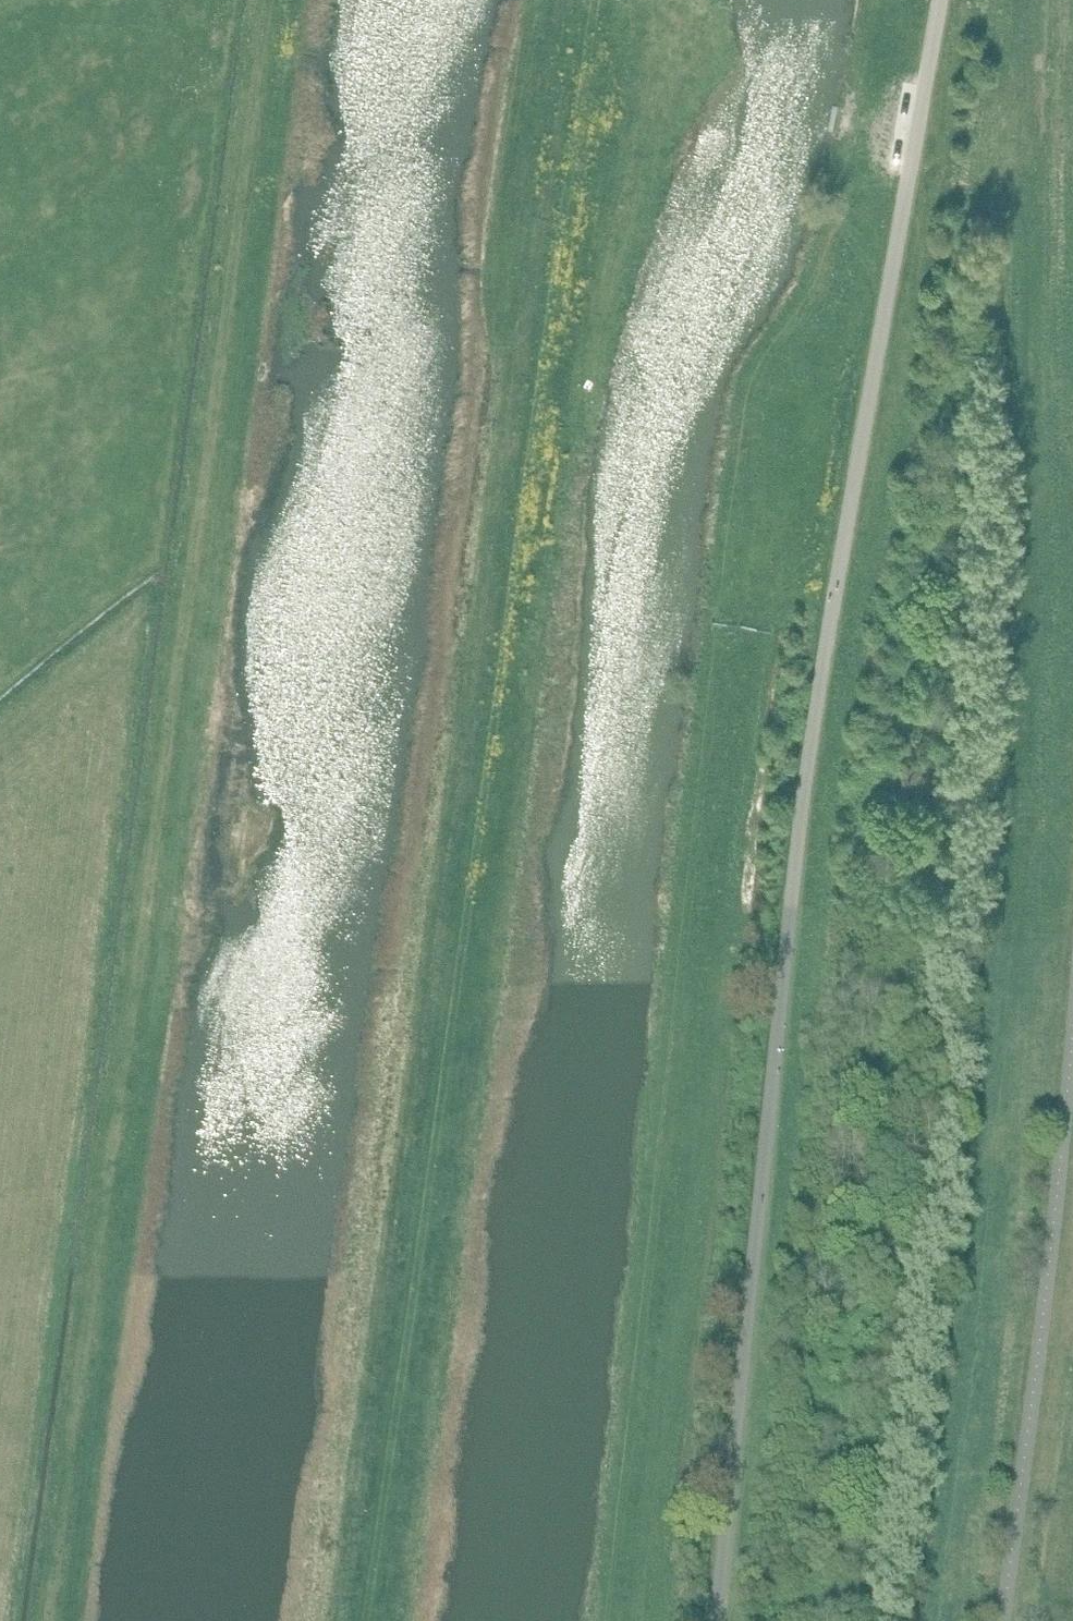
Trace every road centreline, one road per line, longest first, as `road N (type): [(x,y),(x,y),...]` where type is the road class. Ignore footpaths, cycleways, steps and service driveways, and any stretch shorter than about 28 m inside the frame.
road 1 (unclassified): [(716,1620),(809,764),(941,0)]
road 2 (track): [(279,0),(59,1620)]

